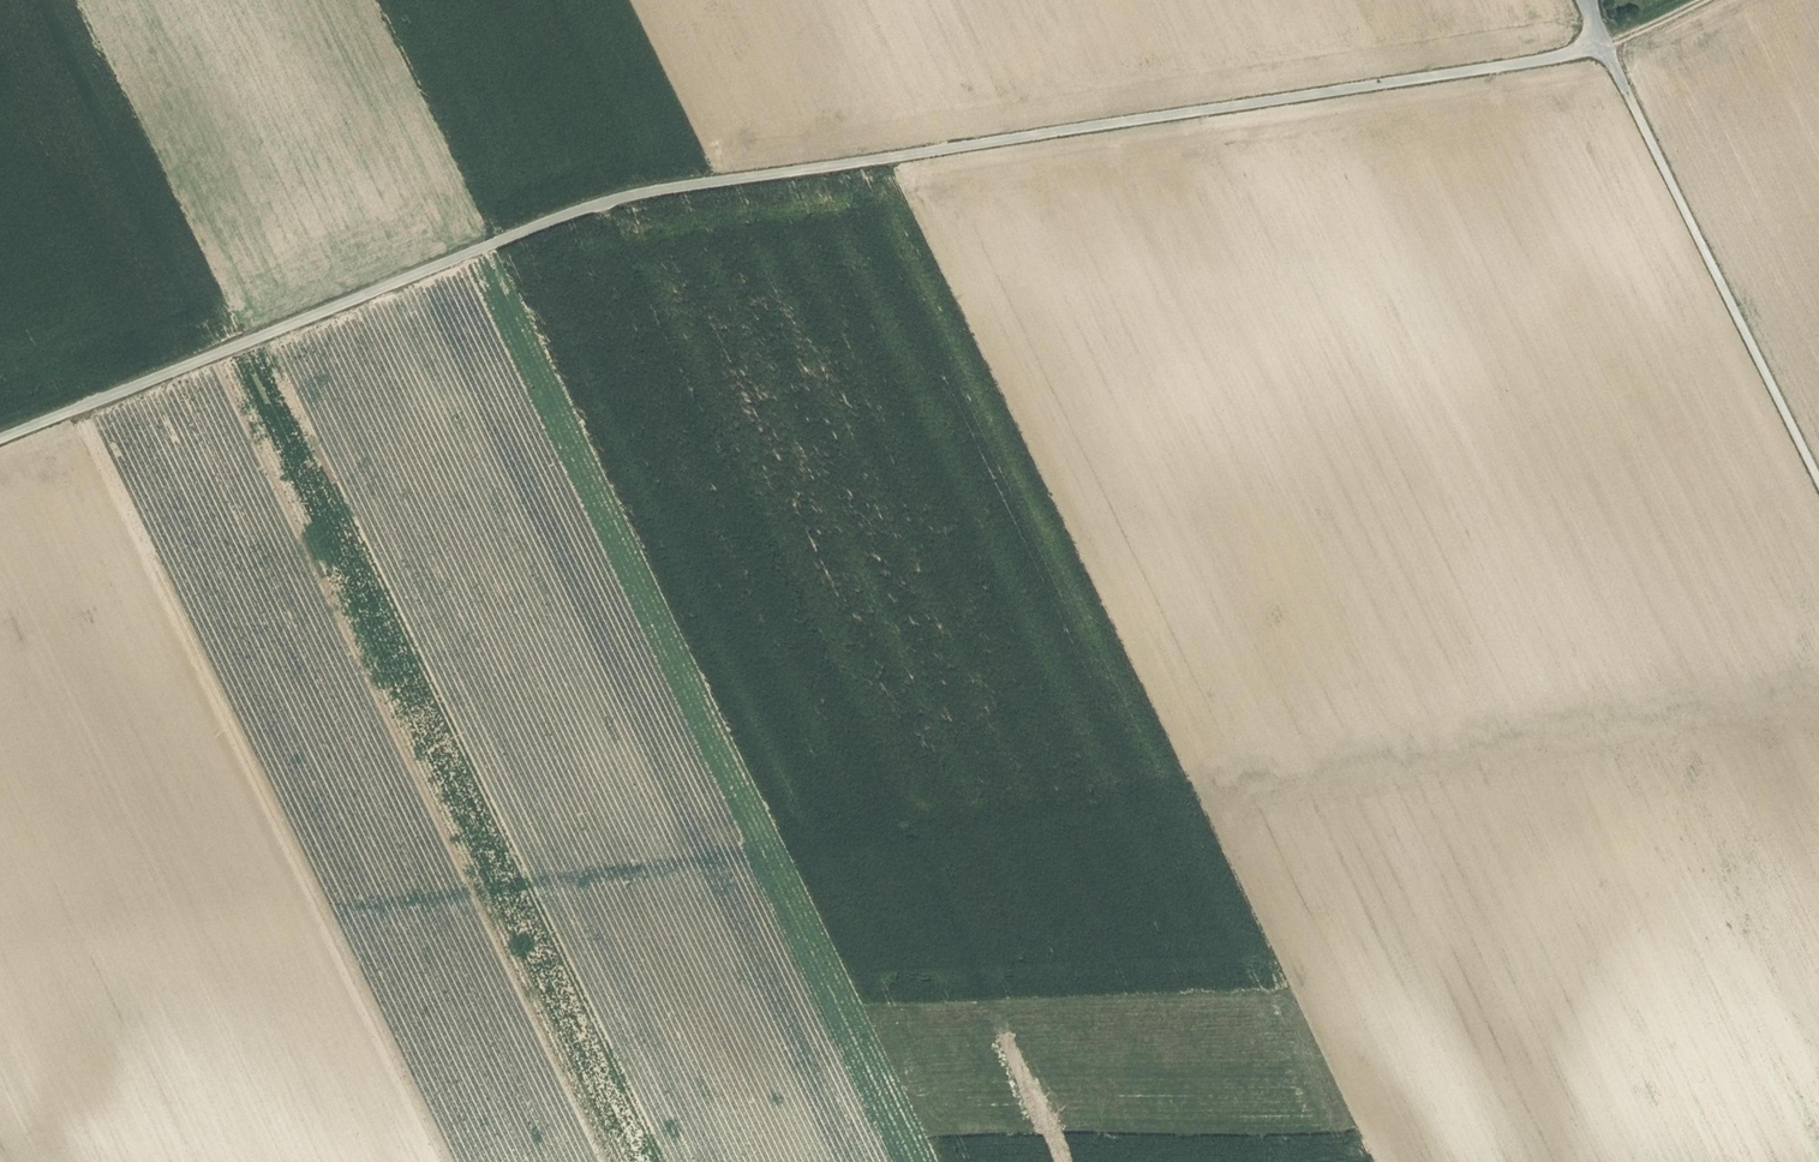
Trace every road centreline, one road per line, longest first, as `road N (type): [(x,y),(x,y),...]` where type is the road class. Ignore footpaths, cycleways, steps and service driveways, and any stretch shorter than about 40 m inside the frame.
road 1 (track): [(1711,0),(1606,52),(627,196),(0,440)]
road 2 (track): [(1818,483),(1583,0)]
road 3 (track): [(450,1161),(328,912)]

